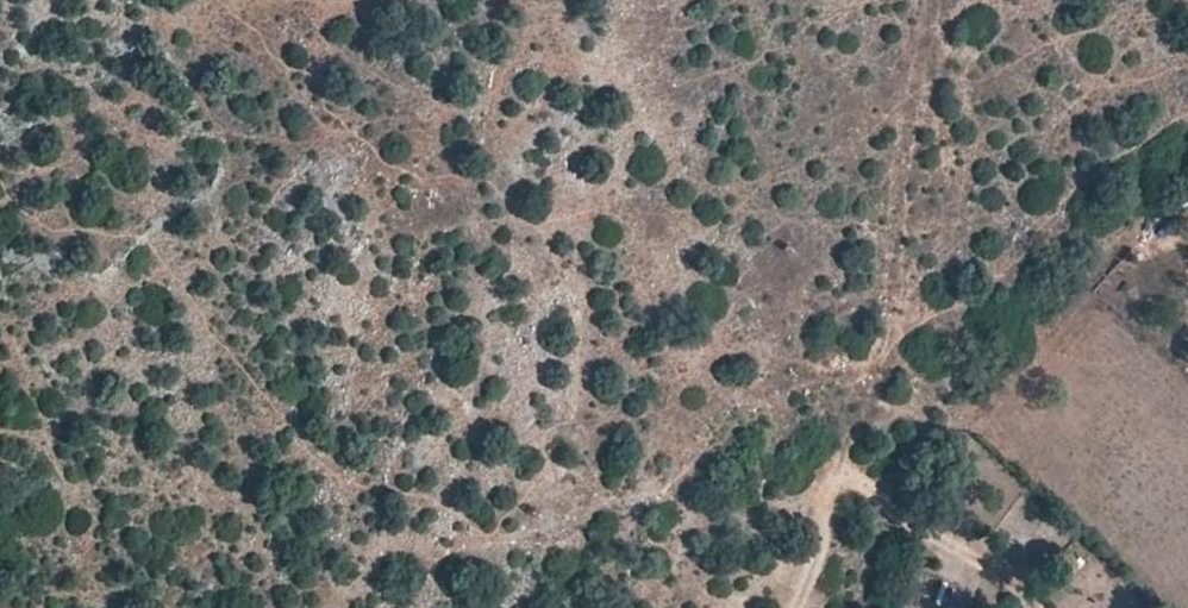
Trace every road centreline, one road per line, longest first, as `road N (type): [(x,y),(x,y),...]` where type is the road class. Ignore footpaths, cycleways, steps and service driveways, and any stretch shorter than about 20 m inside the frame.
road 1 (track): [(801,607),(851,473)]

